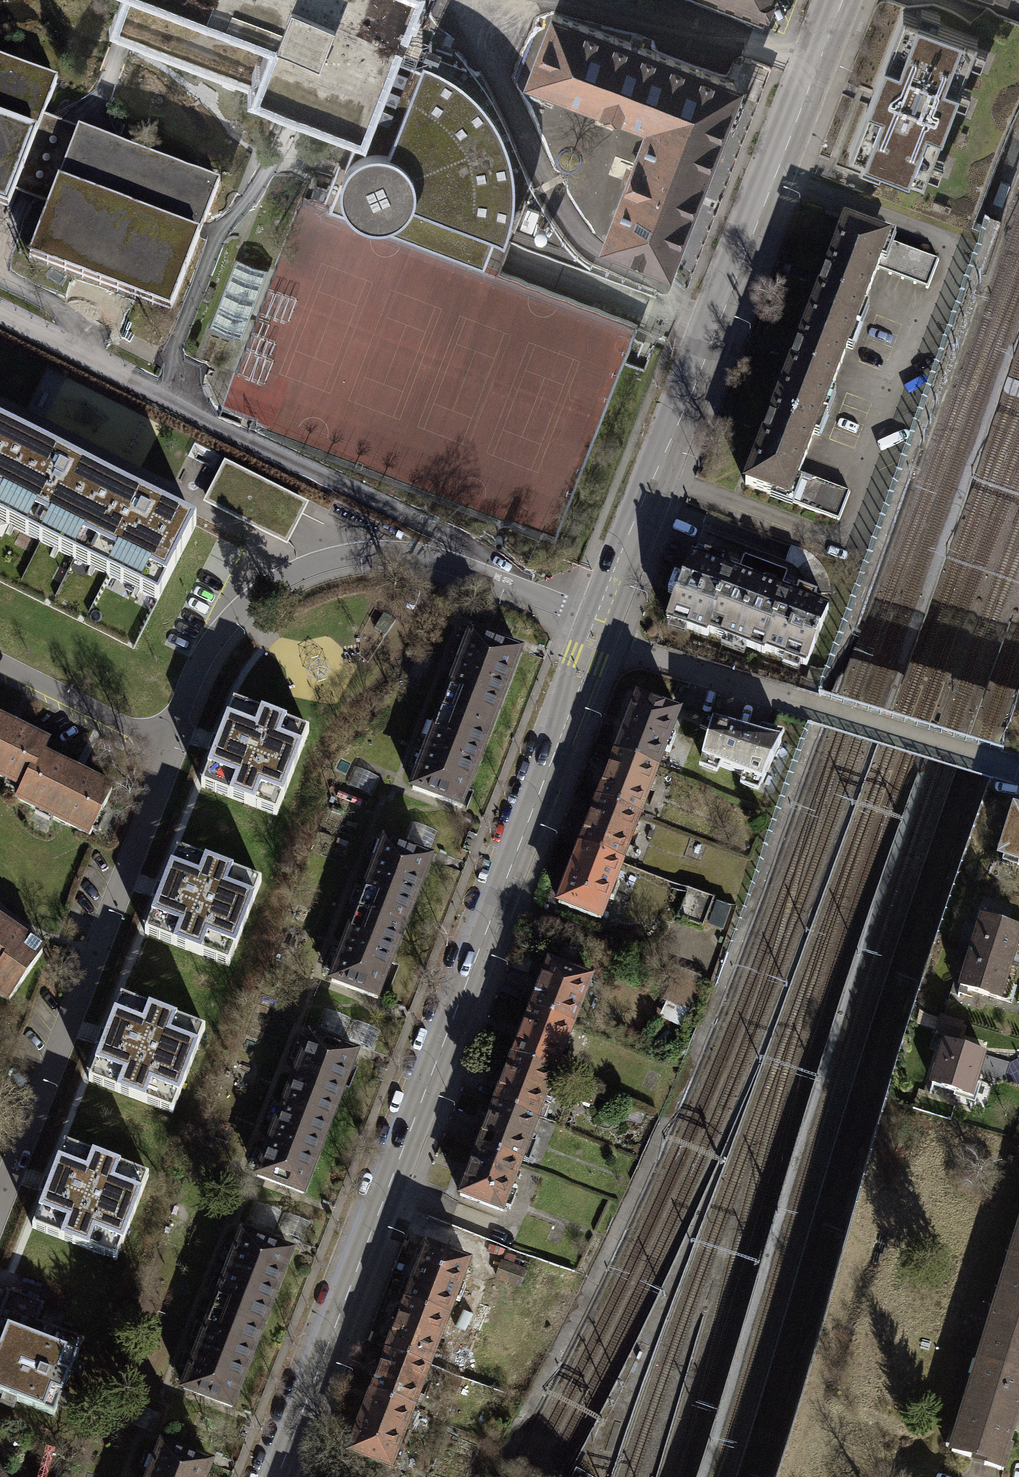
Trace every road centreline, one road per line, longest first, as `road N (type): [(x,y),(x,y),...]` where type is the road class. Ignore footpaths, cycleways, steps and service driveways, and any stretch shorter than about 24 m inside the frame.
road 1 (secondary): [(271,1476),(592,633)]
road 2 (secondary): [(592,633),(843,0)]
road 3 (residential): [(168,744),(201,656),(223,626),(254,597),(335,558),(416,560),(592,633)]
road 4 (residential): [(0,1205),(168,744)]
road 5 (unclassified): [(1018,771),(592,633)]
road 6 (residential): [(168,744),(0,669)]

